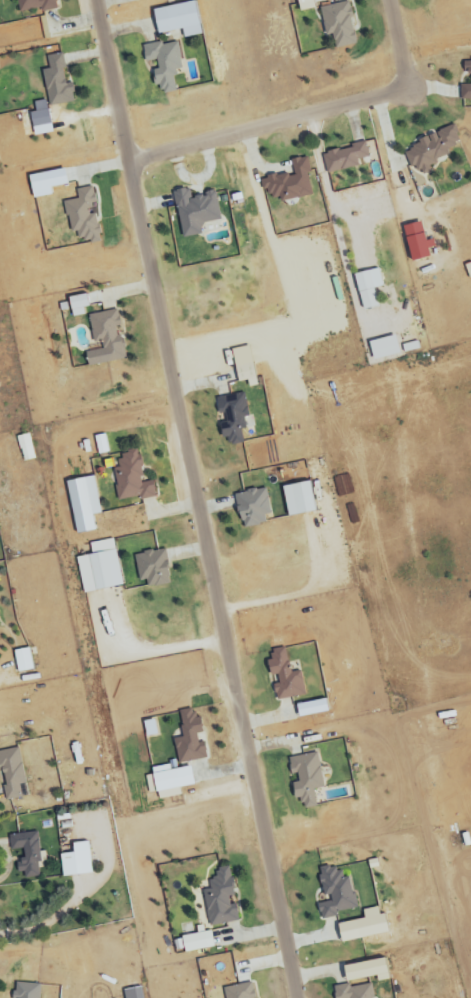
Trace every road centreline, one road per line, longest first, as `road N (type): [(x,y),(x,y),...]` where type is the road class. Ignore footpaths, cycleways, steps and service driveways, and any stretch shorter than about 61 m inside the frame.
road 1 (residential): [(296,997),(95,0)]
road 2 (residential): [(129,160),(387,93),(405,75)]

